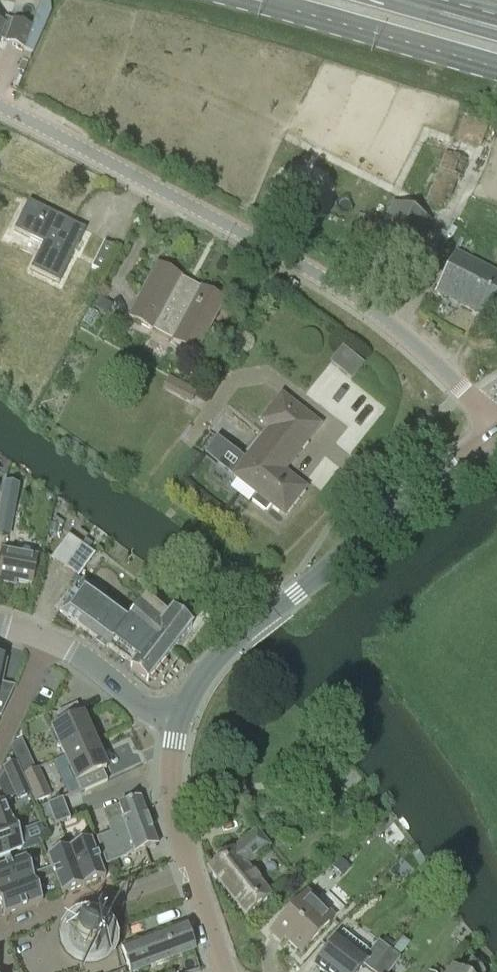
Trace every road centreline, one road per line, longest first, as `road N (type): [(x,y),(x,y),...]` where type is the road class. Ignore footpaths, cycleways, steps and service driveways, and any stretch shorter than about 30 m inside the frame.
road 1 (unclassified): [(496,416),(359,298),(0,105)]
road 2 (tertiary): [(178,718),(223,651),(496,437)]
road 3 (primary): [(261,0),(496,67)]
road 4 (residential): [(191,871),(0,935)]
road 5 (tertiary): [(191,871),(171,772),(178,718)]
road 6 (residential): [(50,639),(138,703),(178,718)]
road 7 (primary): [(496,36),(369,0)]

